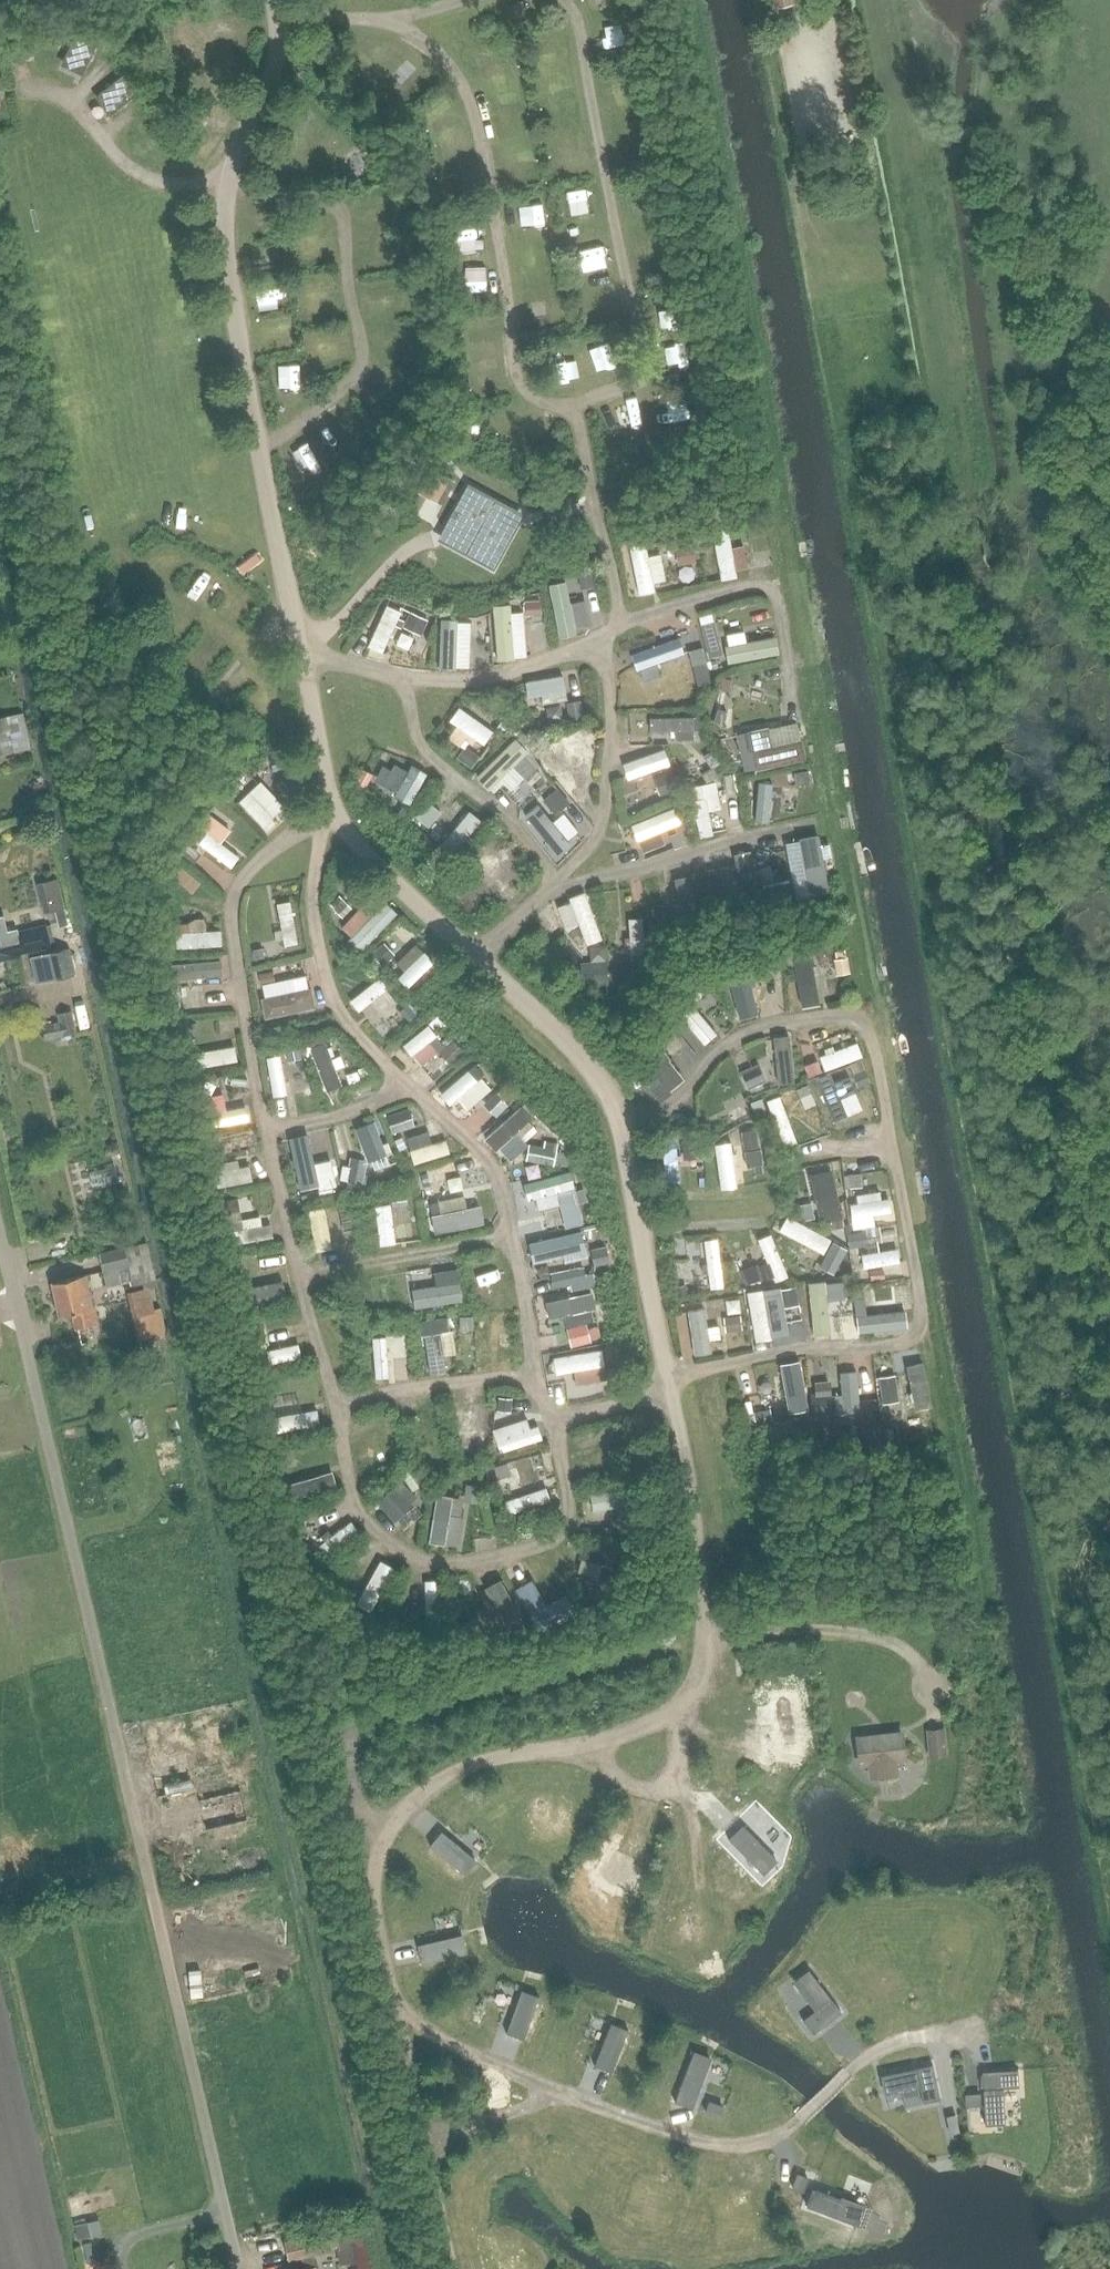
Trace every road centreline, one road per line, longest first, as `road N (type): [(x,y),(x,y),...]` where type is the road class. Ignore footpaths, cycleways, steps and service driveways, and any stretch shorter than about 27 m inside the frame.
road 1 (unclassified): [(235,2268),(0,1246)]

